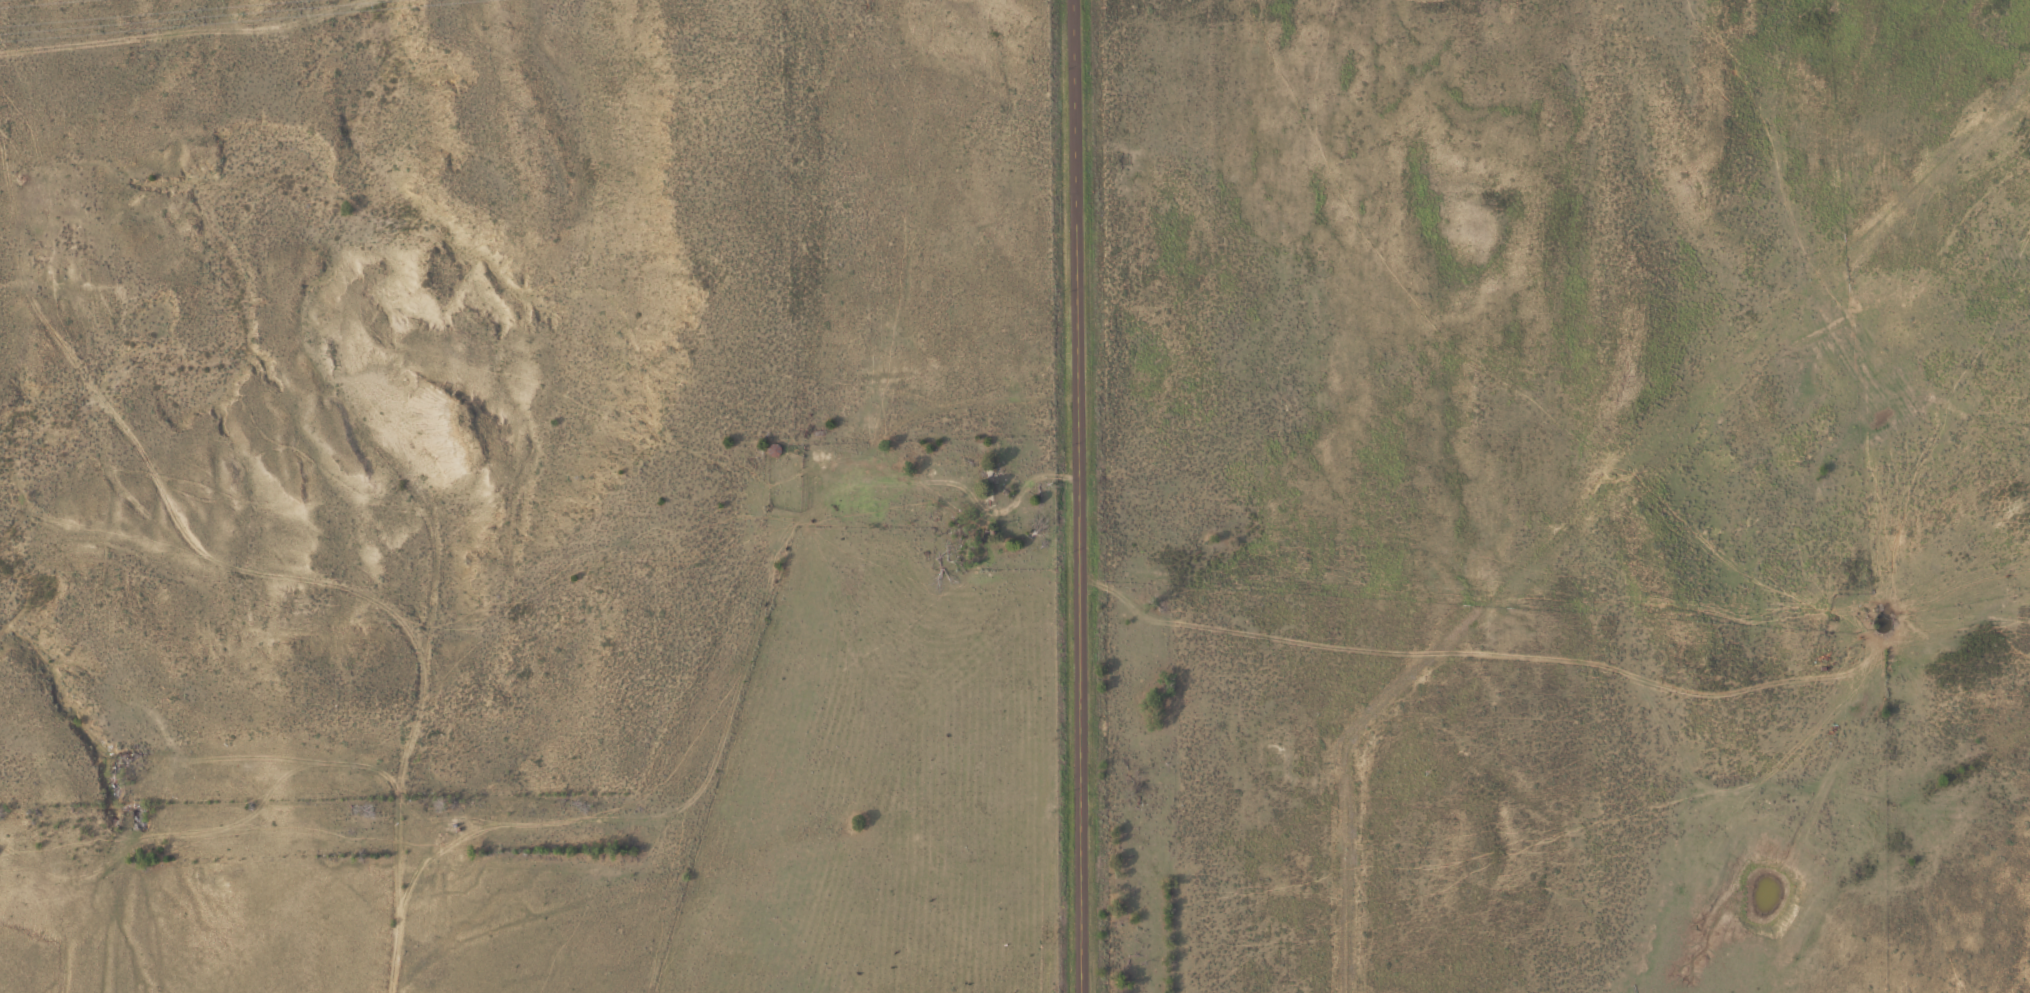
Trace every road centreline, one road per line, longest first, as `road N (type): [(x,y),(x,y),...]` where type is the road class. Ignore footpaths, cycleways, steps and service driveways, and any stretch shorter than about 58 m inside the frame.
road 1 (secondary): [(1081,992),(1073,0)]

